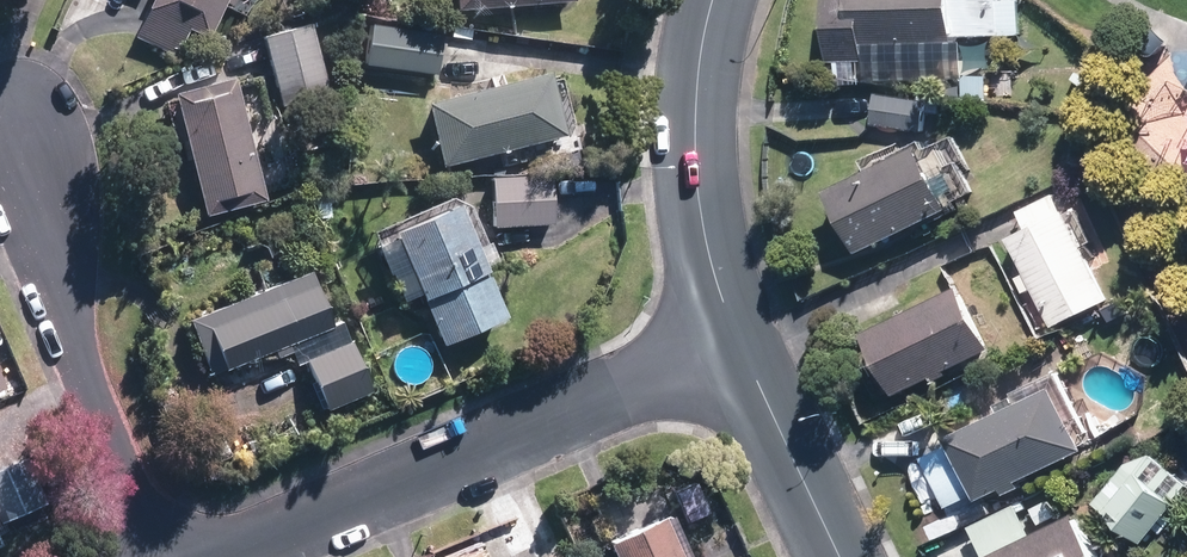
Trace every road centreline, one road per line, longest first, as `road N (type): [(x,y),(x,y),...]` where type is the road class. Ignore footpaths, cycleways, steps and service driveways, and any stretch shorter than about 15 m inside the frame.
road 1 (residential): [(736,340),(225,556)]
road 2 (residential): [(21,126),(79,361),(163,556)]
road 3 (residential): [(716,0),(698,67),(695,163),(703,230),(736,340)]
road 4 (residential): [(736,340),(838,556)]

